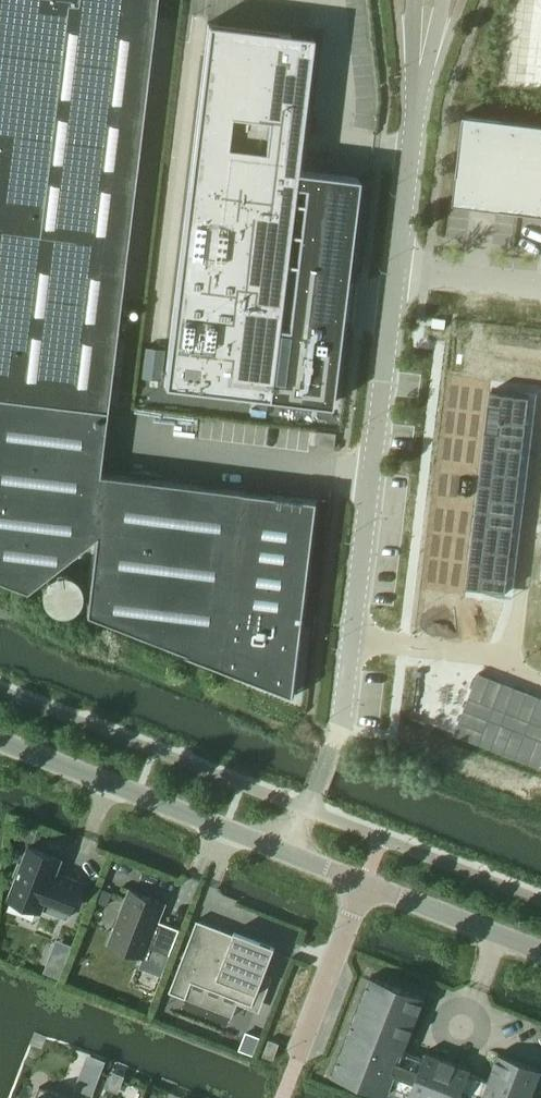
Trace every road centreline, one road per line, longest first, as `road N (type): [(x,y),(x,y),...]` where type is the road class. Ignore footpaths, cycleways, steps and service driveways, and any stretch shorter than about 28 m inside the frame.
road 1 (unclassified): [(333,746),(344,718),(416,117)]
road 2 (unclassified): [(0,741),(365,883)]
road 3 (unclassified): [(365,883),(296,1061)]
road 4 (unclassified): [(365,883),(540,951)]
road 5 (unclassified): [(416,117),(444,0)]

